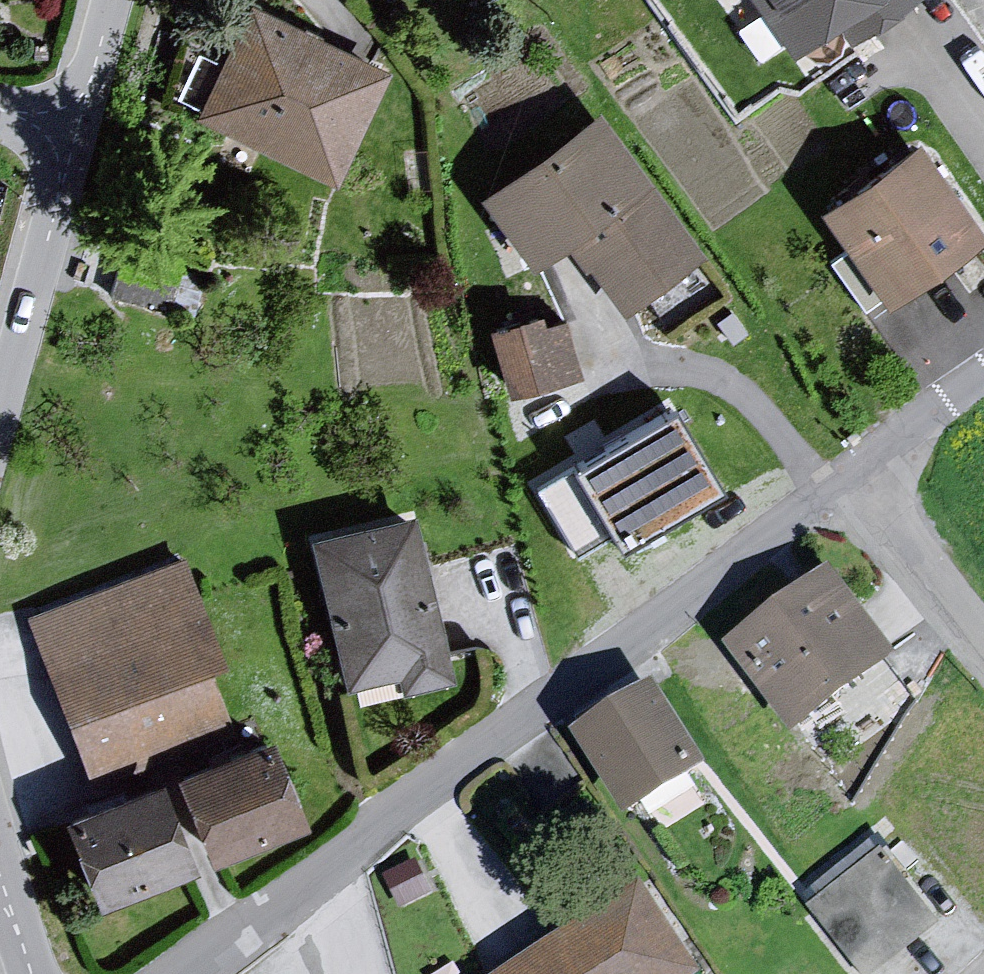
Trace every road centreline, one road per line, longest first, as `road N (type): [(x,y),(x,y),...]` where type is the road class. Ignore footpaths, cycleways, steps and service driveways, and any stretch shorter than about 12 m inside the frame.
road 1 (residential): [(852,470),(181,973)]
road 2 (residential): [(0,398),(74,136)]
road 3 (residential): [(983,642),(852,470)]
road 4 (residential): [(983,375),(852,470)]
road 5 (residential): [(74,136),(110,0)]

